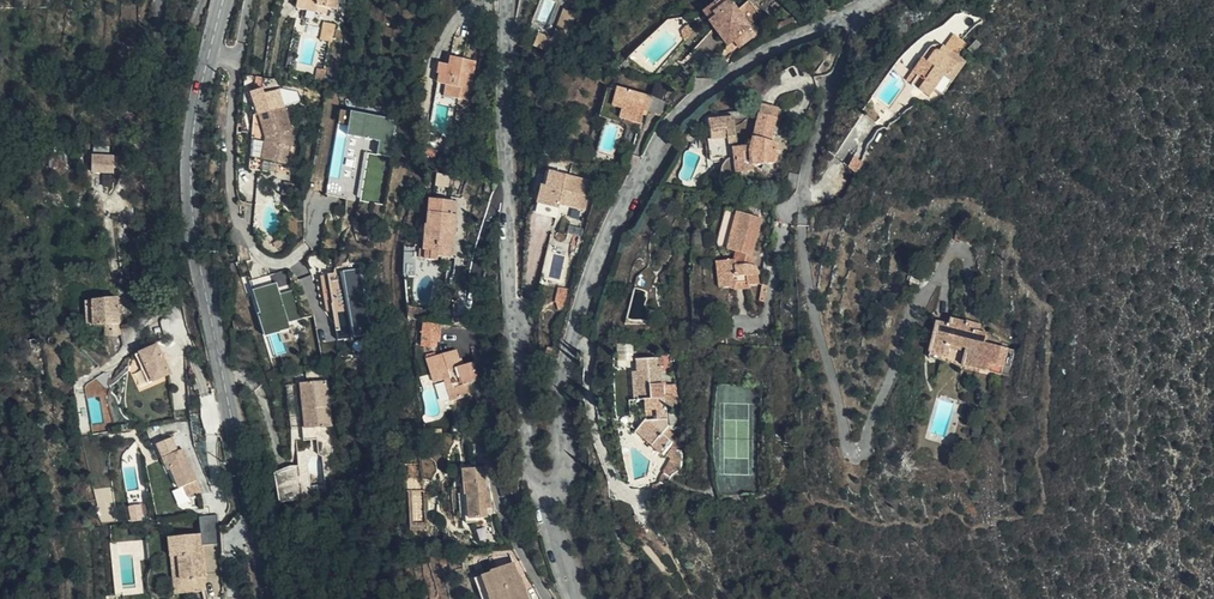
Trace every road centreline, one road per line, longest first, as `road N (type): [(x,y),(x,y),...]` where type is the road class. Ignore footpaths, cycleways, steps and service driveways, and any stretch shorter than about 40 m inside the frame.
road 1 (residential): [(507,0),(514,320),(531,470),(550,485),(563,476),(560,386),(609,234),(683,112),(767,52),(877,0)]
road 2 (tertiary): [(225,0),(201,93),(192,184),(264,598)]
road 3 (residential): [(203,0),(166,119),(156,118),(149,101),(162,60),(162,0)]

